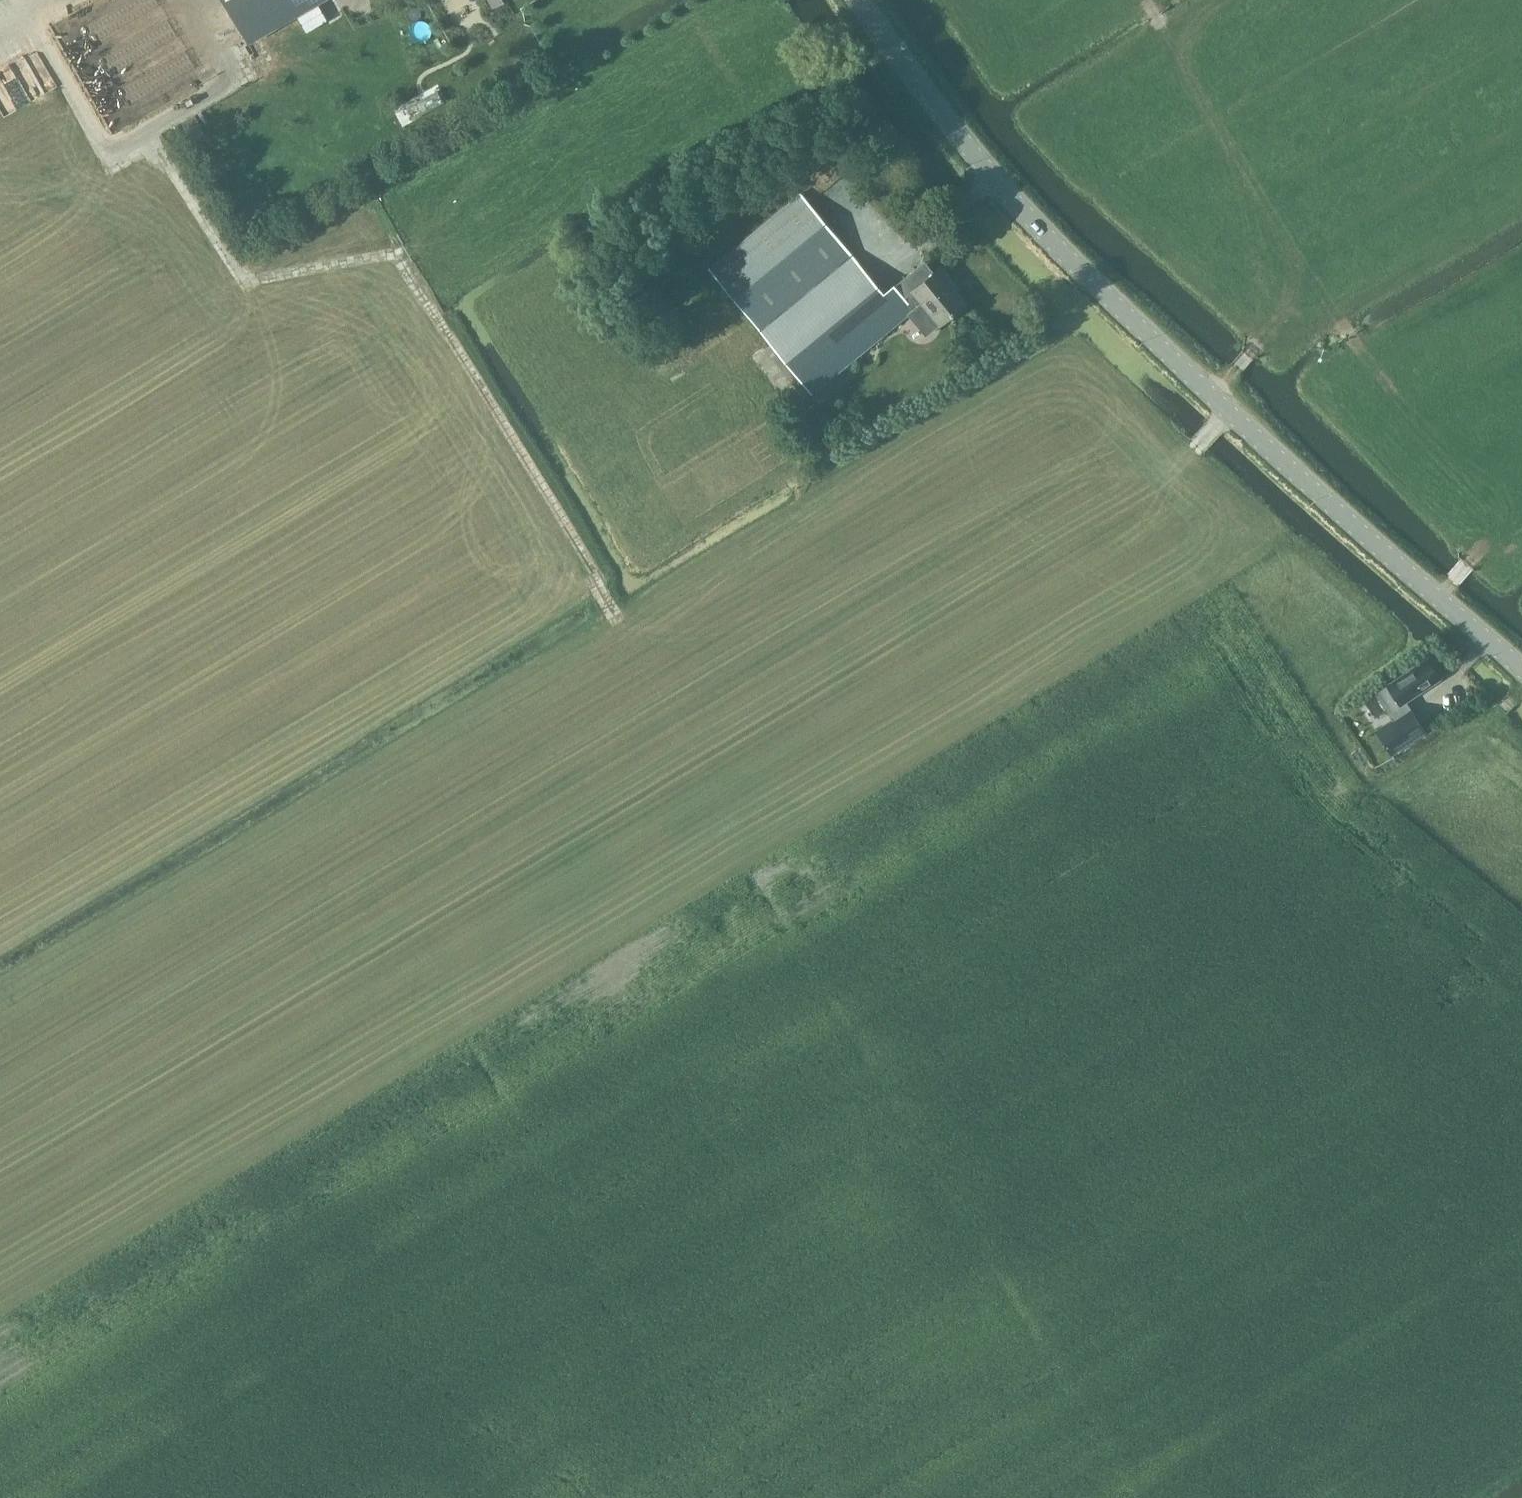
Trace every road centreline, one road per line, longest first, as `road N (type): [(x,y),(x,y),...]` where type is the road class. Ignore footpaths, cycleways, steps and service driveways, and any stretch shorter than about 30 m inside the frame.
road 1 (tertiary): [(1521,669),(1174,369),(1061,253),(855,0)]

